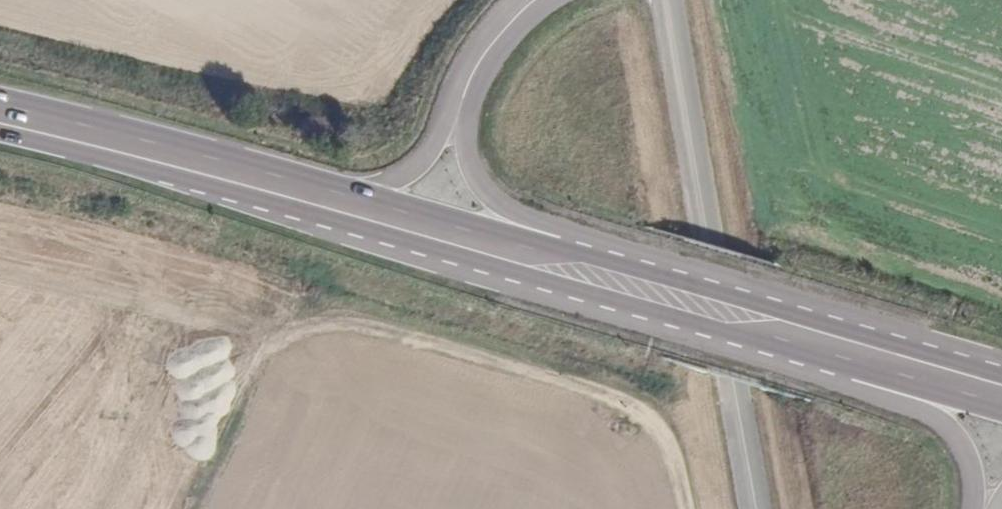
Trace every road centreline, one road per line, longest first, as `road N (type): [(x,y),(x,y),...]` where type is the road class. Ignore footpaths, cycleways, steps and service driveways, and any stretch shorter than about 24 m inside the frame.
road 1 (tertiary): [(756,508),(668,0)]
road 2 (track): [(684,508),(660,431),(608,395),(344,323),(291,333),(266,350)]
road 3 (primary): [(349,207),(0,116)]
road 4 (primary): [(851,348),(546,262)]
road 5 (primary): [(851,348),(950,429),(984,508)]
road 6 (primary): [(546,262),(349,207)]
road 7 (track): [(190,508),(266,350)]
road 8 (primary): [(546,262),(484,191),(452,123)]
road 9 (primary): [(1001,391),(851,348)]
road 10 (primary): [(452,123),(466,80),(505,21),(536,0)]
road 11 (primary): [(452,123),(419,167),(349,207)]

